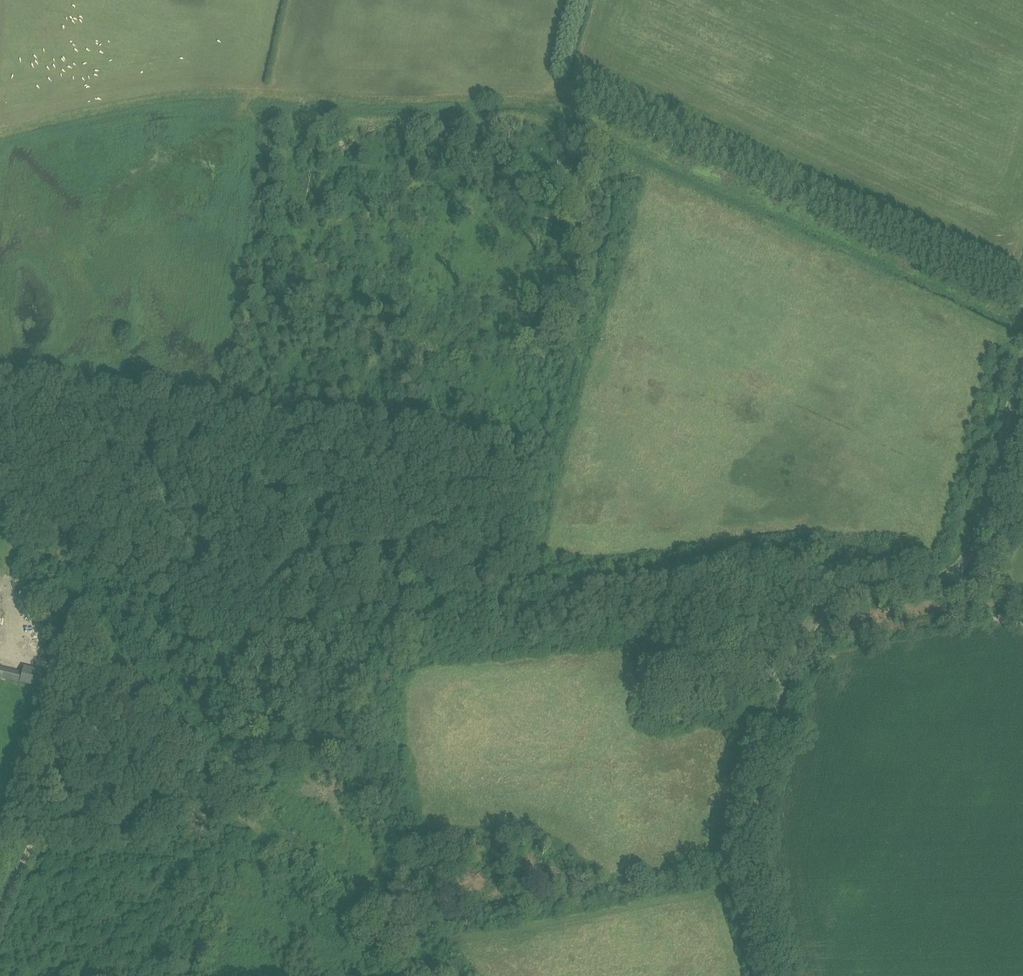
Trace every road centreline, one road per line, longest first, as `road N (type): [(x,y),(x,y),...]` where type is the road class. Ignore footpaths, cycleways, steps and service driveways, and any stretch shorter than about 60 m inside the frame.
road 1 (track): [(0,131),(209,93),(574,101),(1022,308)]
road 2 (unclassified): [(773,975),(744,869),(743,824),(790,649),(828,604),(951,584),(1022,365)]
road 3 (track): [(117,688),(375,935)]
road 4 (track): [(0,915),(117,688)]
road 5 (track): [(0,655),(89,672),(117,688)]

